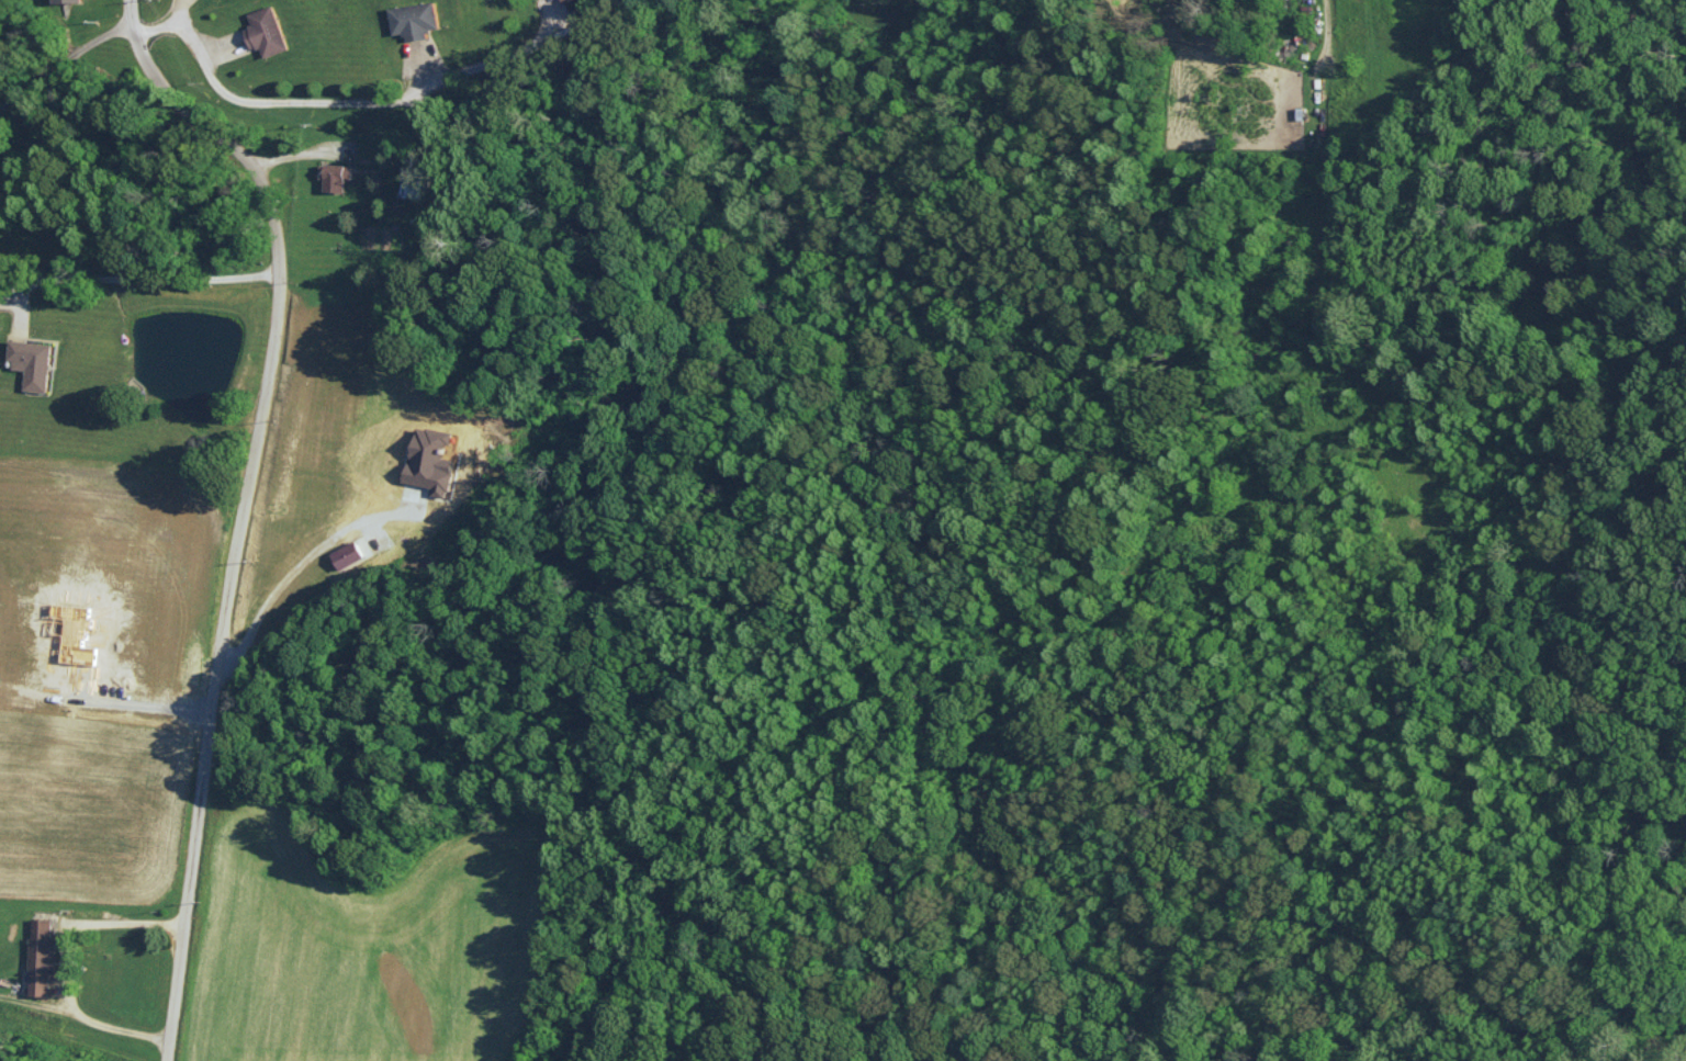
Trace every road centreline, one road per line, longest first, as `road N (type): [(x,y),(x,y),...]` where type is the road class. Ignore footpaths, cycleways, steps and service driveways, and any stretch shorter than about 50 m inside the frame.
road 1 (residential): [(165,1060),(271,267),(262,168),(144,64),(131,34),(130,0)]
road 2 (residential): [(133,35),(164,27),(189,41),(218,94),(263,102),(426,93),(477,71),(550,15),(549,0)]
road 3 (residential): [(1337,0),(1334,358)]
road 4 (residential): [(271,267),(0,270)]
road 5 (residential): [(0,127),(64,68),(131,34)]

